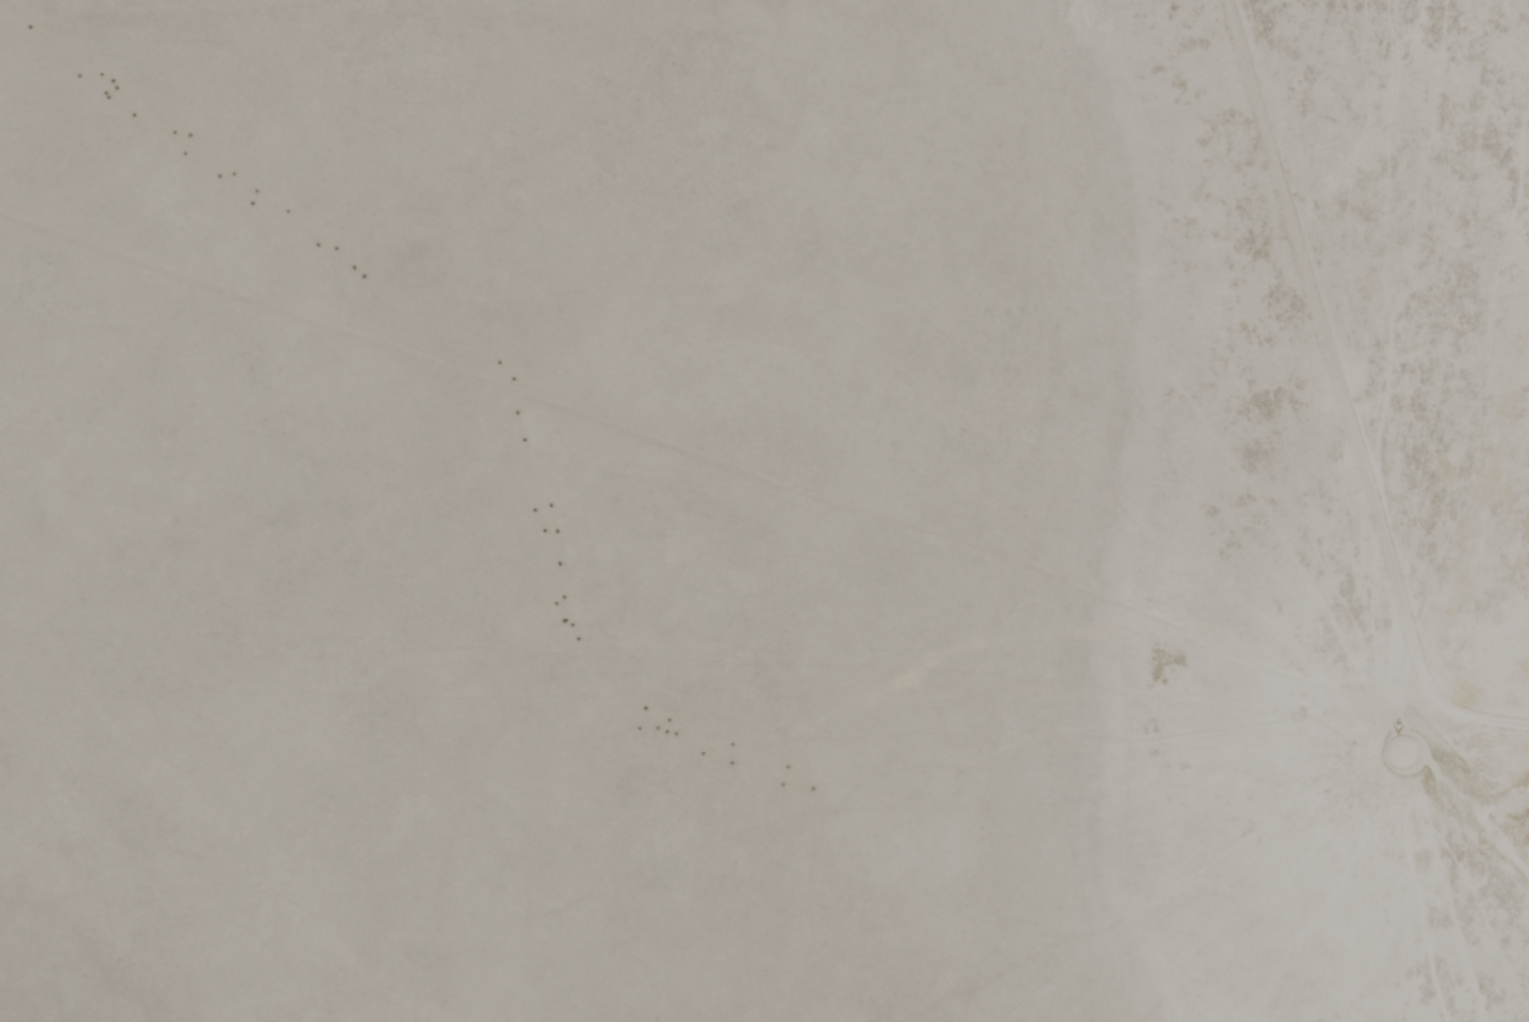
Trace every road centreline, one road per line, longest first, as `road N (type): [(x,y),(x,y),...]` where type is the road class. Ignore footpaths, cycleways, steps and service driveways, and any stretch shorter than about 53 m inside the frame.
road 1 (track): [(1528,726),(1448,709),(1421,676),(1222,0)]

